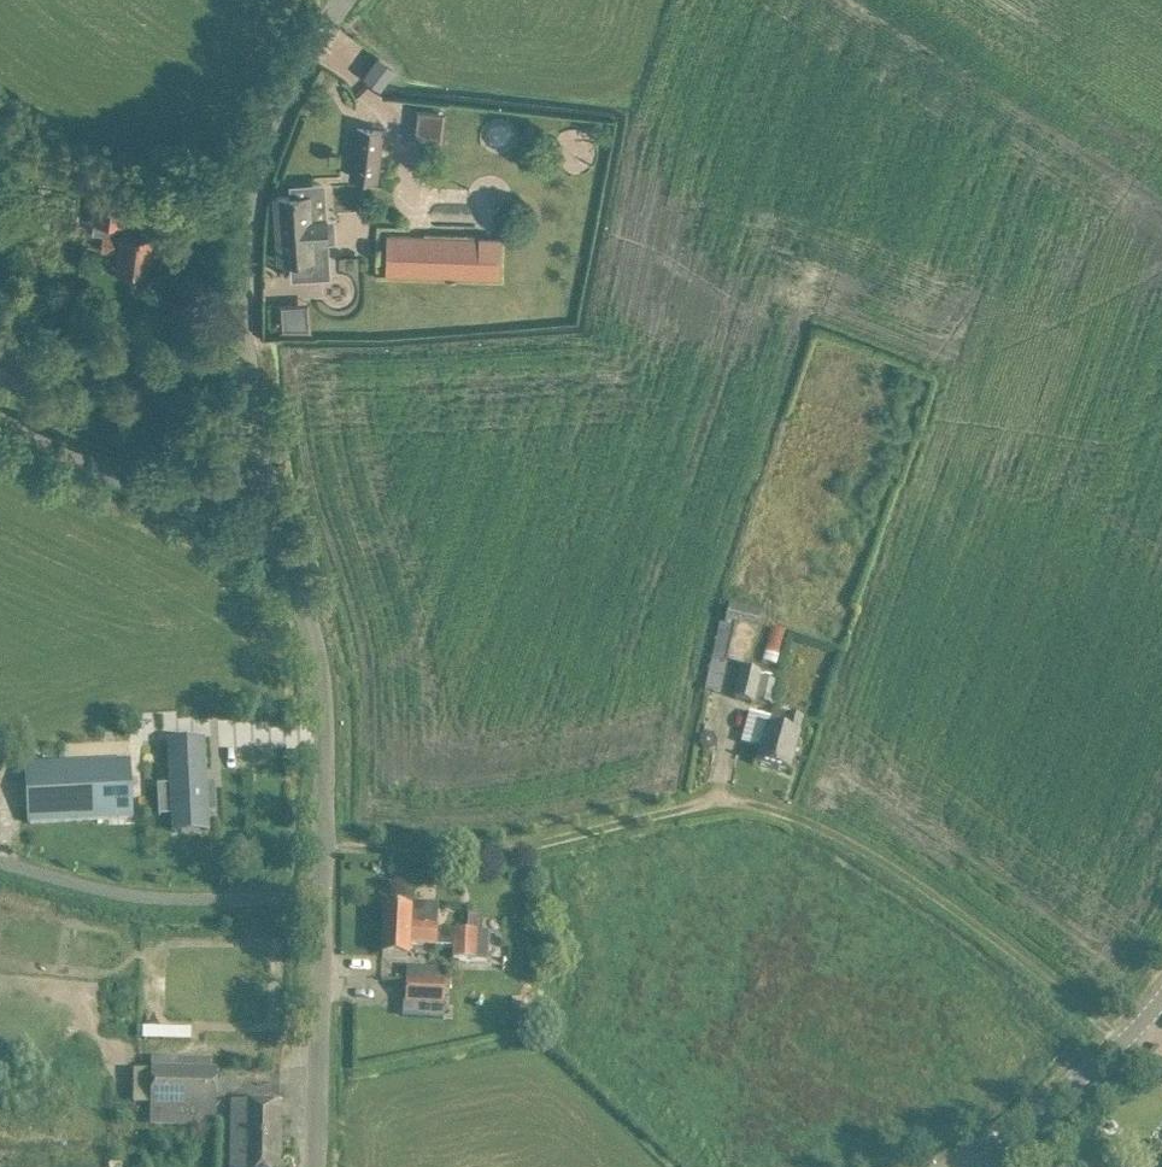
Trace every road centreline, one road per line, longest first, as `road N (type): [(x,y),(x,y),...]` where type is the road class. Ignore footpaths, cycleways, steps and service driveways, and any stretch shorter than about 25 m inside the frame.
road 1 (track): [(318,877),(515,858),(745,806),(824,831),(914,885),(1123,1042)]
road 2 (unclassified): [(268,509),(249,160),(269,110),(344,0)]
road 3 (unclassified): [(318,877),(323,657),(310,602),(268,509)]
road 4 (unclassified): [(318,877),(221,897),(144,892),(0,846)]
road 5 (unclassified): [(0,402),(235,511),(265,516),(268,509)]
road 6 (unclassified): [(314,1166),(318,877)]
road 7 (tertiary): [(959,1166),(1037,1116),(1161,998)]

